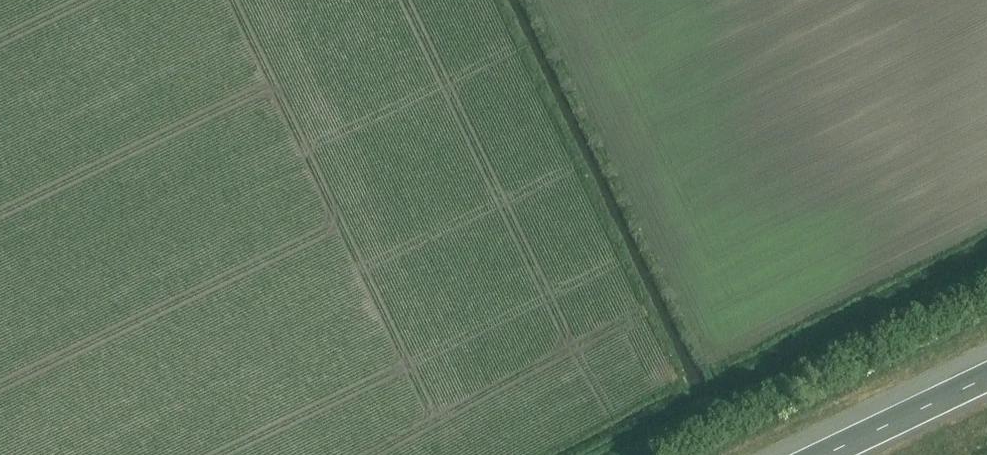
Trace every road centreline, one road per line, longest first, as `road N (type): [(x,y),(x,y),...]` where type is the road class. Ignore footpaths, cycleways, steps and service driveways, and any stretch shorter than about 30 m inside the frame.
road 1 (motorway): [(986,378),(825,454)]

